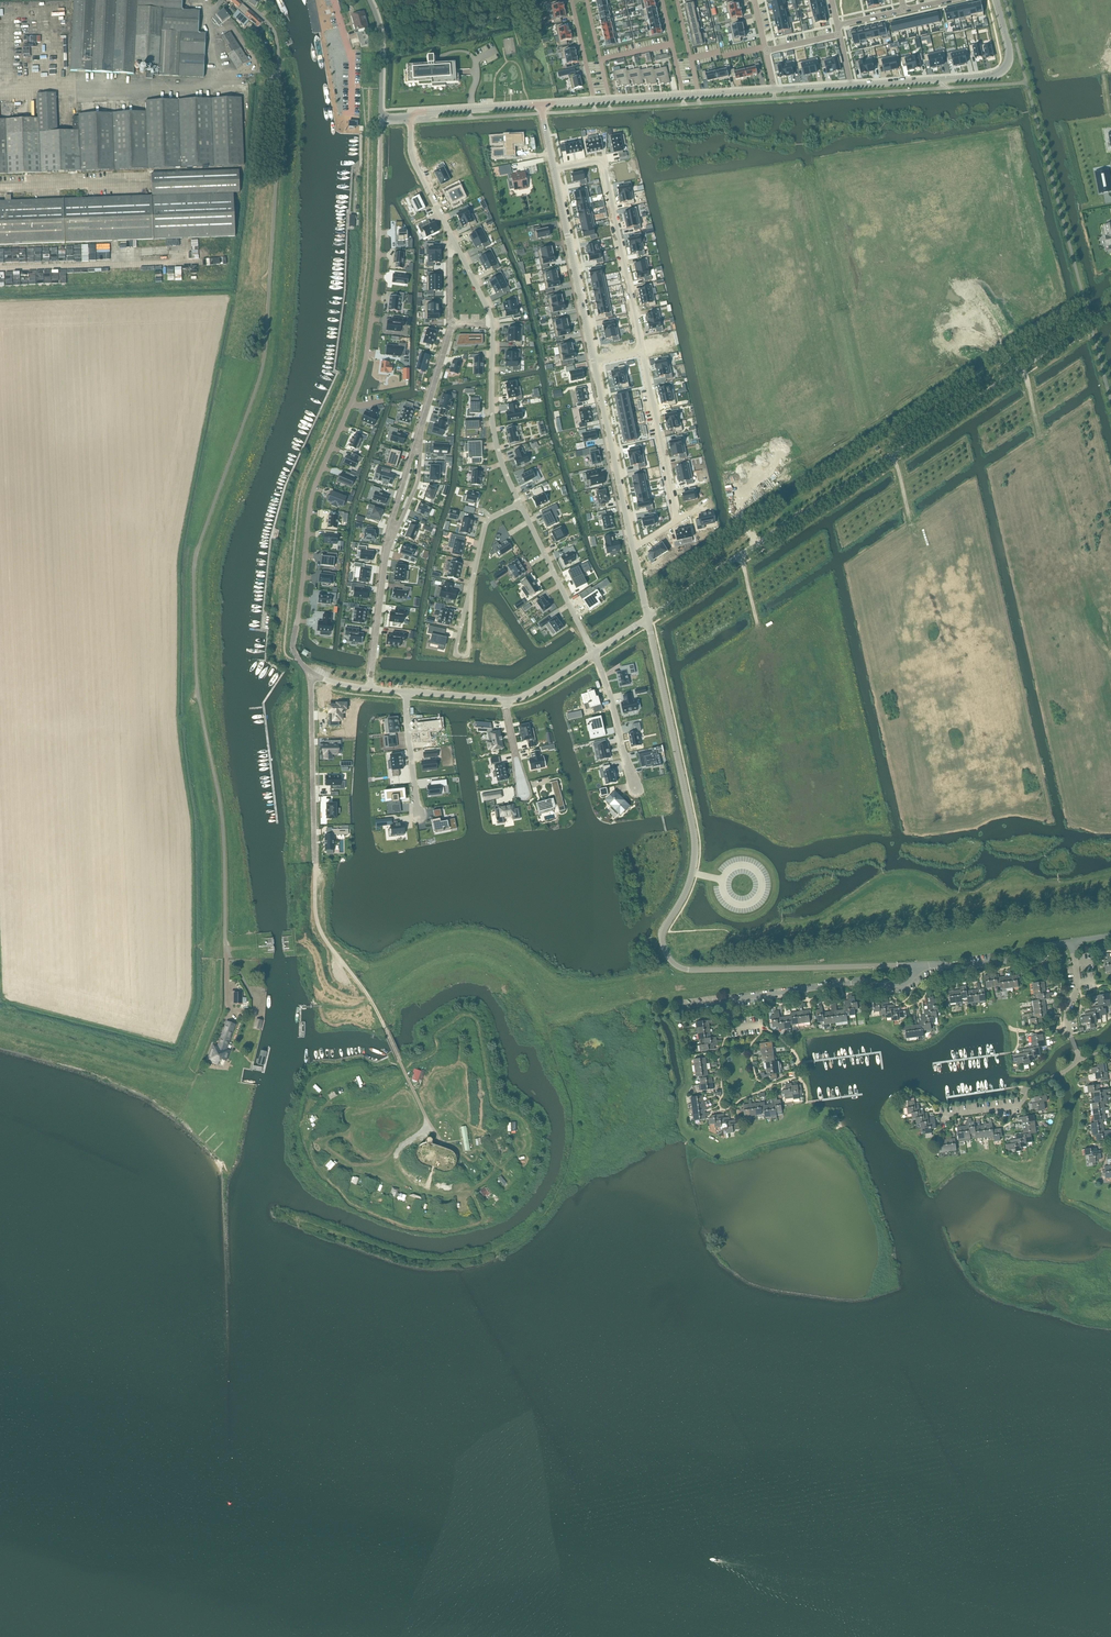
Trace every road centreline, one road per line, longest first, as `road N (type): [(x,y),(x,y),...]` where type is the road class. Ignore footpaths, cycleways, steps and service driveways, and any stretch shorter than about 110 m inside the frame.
road 1 (unclassified): [(225,935),(221,810),(198,695),(194,572),(263,364),(279,63),(273,29),(242,0)]
road 2 (residential): [(309,673),(292,645),(309,508),(365,364),(380,117)]
road 3 (unclassified): [(647,618),(1110,310)]
road 4 (residential): [(737,970),(682,968),(663,945),(689,884),(694,842),(647,618)]
road 5 (track): [(368,977),(440,936),(466,933),(510,945),(565,985),(677,966)]
road 6 (residential): [(642,351),(603,160),(554,171)]
road 7 (tertiary): [(850,85),(999,73),(1010,56),(996,0)]
road 8 (track): [(370,999),(438,956),(482,954),(520,976),(546,1027)]
road 9 (residential): [(724,1001),(872,981),(901,985),(914,965)]
road 10 (unclassified): [(594,361),(554,171)]
road 11 (residential): [(313,865),(309,673)]
road 12 (unclassified): [(632,549),(594,361)]
road 13 (residential): [(491,323),(493,428),(519,504)]
road 14 (residential): [(737,970),(914,965)]
road 15 (residential): [(676,520),(642,351)]
road 16 (track): [(396,1157),(415,1186),(464,1192),(521,1150),(521,1133)]
road 17 (track): [(379,1017),(320,930),(313,865)]
road 18 (residential): [(519,504),(593,653)]
road 19 (residential): [(942,1116),(1020,1105),(1032,1088),(1080,1060)]
road 20 (residential): [(806,1102),(793,1052),(760,1025),(728,1029),(724,1001)]
road 21 (residential): [(636,795),(593,653)]
road 22 (residential): [(388,542),(369,689)]
road 23 (residential): [(413,115),(412,159),(453,246)]
road 24 (residential): [(914,965),(999,962),(1042,946)]
road 25 (tertiary): [(413,115),(541,105)]
road 26 (residential): [(419,818),(407,692)]
road 27 (residential): [(451,323),(418,443)]
road 28 (residential): [(519,504),(486,522),(467,603)]

